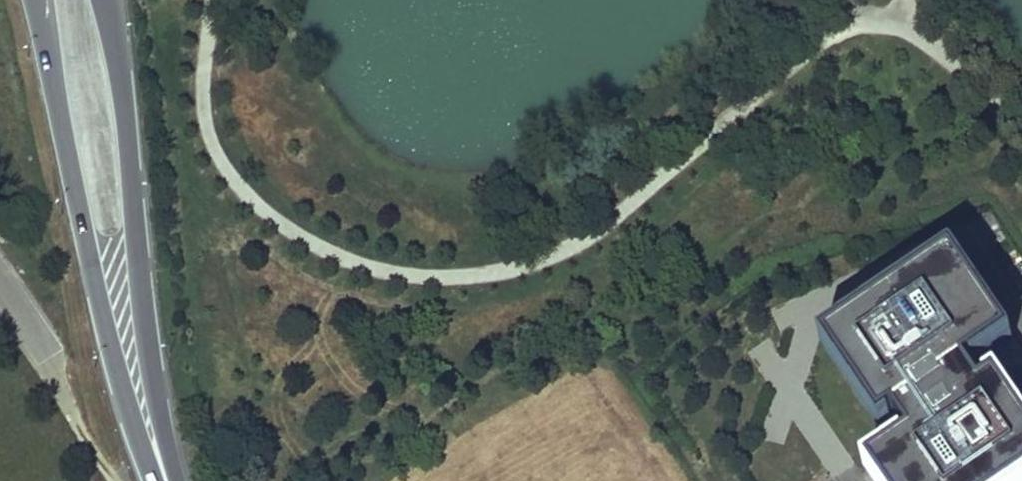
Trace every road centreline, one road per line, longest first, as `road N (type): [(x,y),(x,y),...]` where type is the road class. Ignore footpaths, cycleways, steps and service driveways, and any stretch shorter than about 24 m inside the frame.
road 1 (primary): [(35,0),(139,408)]
road 2 (primary): [(139,408),(129,135),(112,0)]

